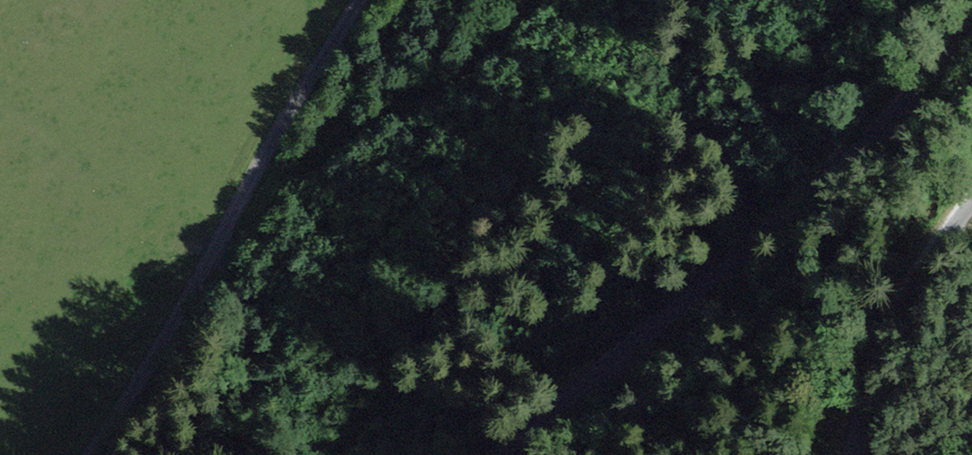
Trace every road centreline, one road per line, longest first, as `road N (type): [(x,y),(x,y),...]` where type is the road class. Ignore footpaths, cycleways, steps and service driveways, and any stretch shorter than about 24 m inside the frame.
road 1 (unclassified): [(513,454),(971,44)]
road 2 (unclassified): [(385,0),(215,255),(97,454)]
road 3 (track): [(215,255),(356,137),(447,85),(539,0)]
road 4 (unclassified): [(971,199),(879,329),(845,454)]

